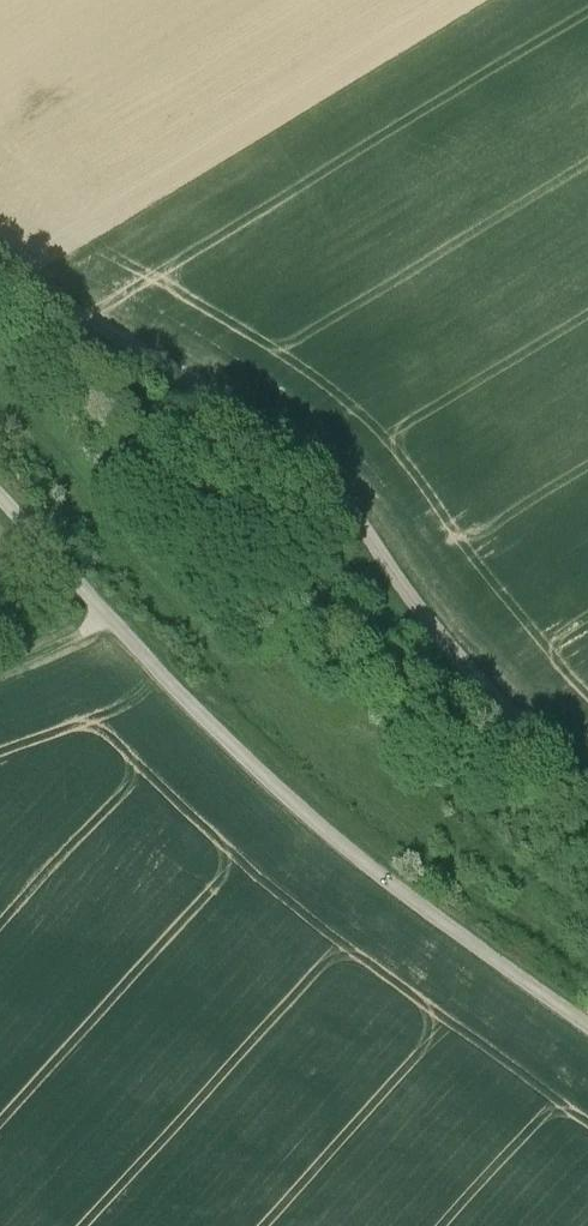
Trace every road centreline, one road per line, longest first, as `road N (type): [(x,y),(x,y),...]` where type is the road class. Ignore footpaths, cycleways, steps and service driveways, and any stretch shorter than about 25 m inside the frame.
road 1 (track): [(587,786),(455,651),(303,457),(0,259)]
road 2 (unclassified): [(587,1028),(367,860),(108,619),(0,498)]

